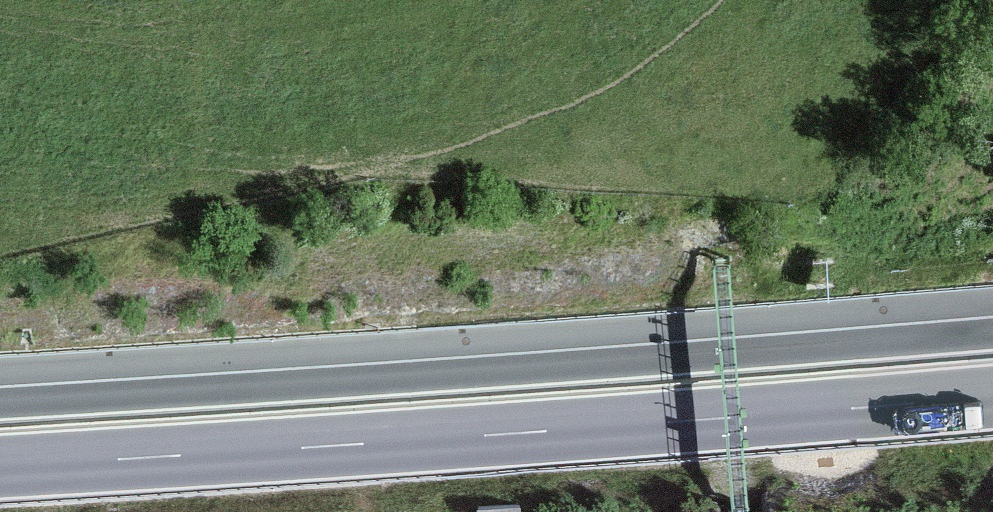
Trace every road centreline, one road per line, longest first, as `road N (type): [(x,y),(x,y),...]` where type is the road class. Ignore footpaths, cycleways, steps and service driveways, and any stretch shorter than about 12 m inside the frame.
road 1 (trunk): [(992,333),(0,403)]
road 2 (trunk): [(0,466),(992,396)]

